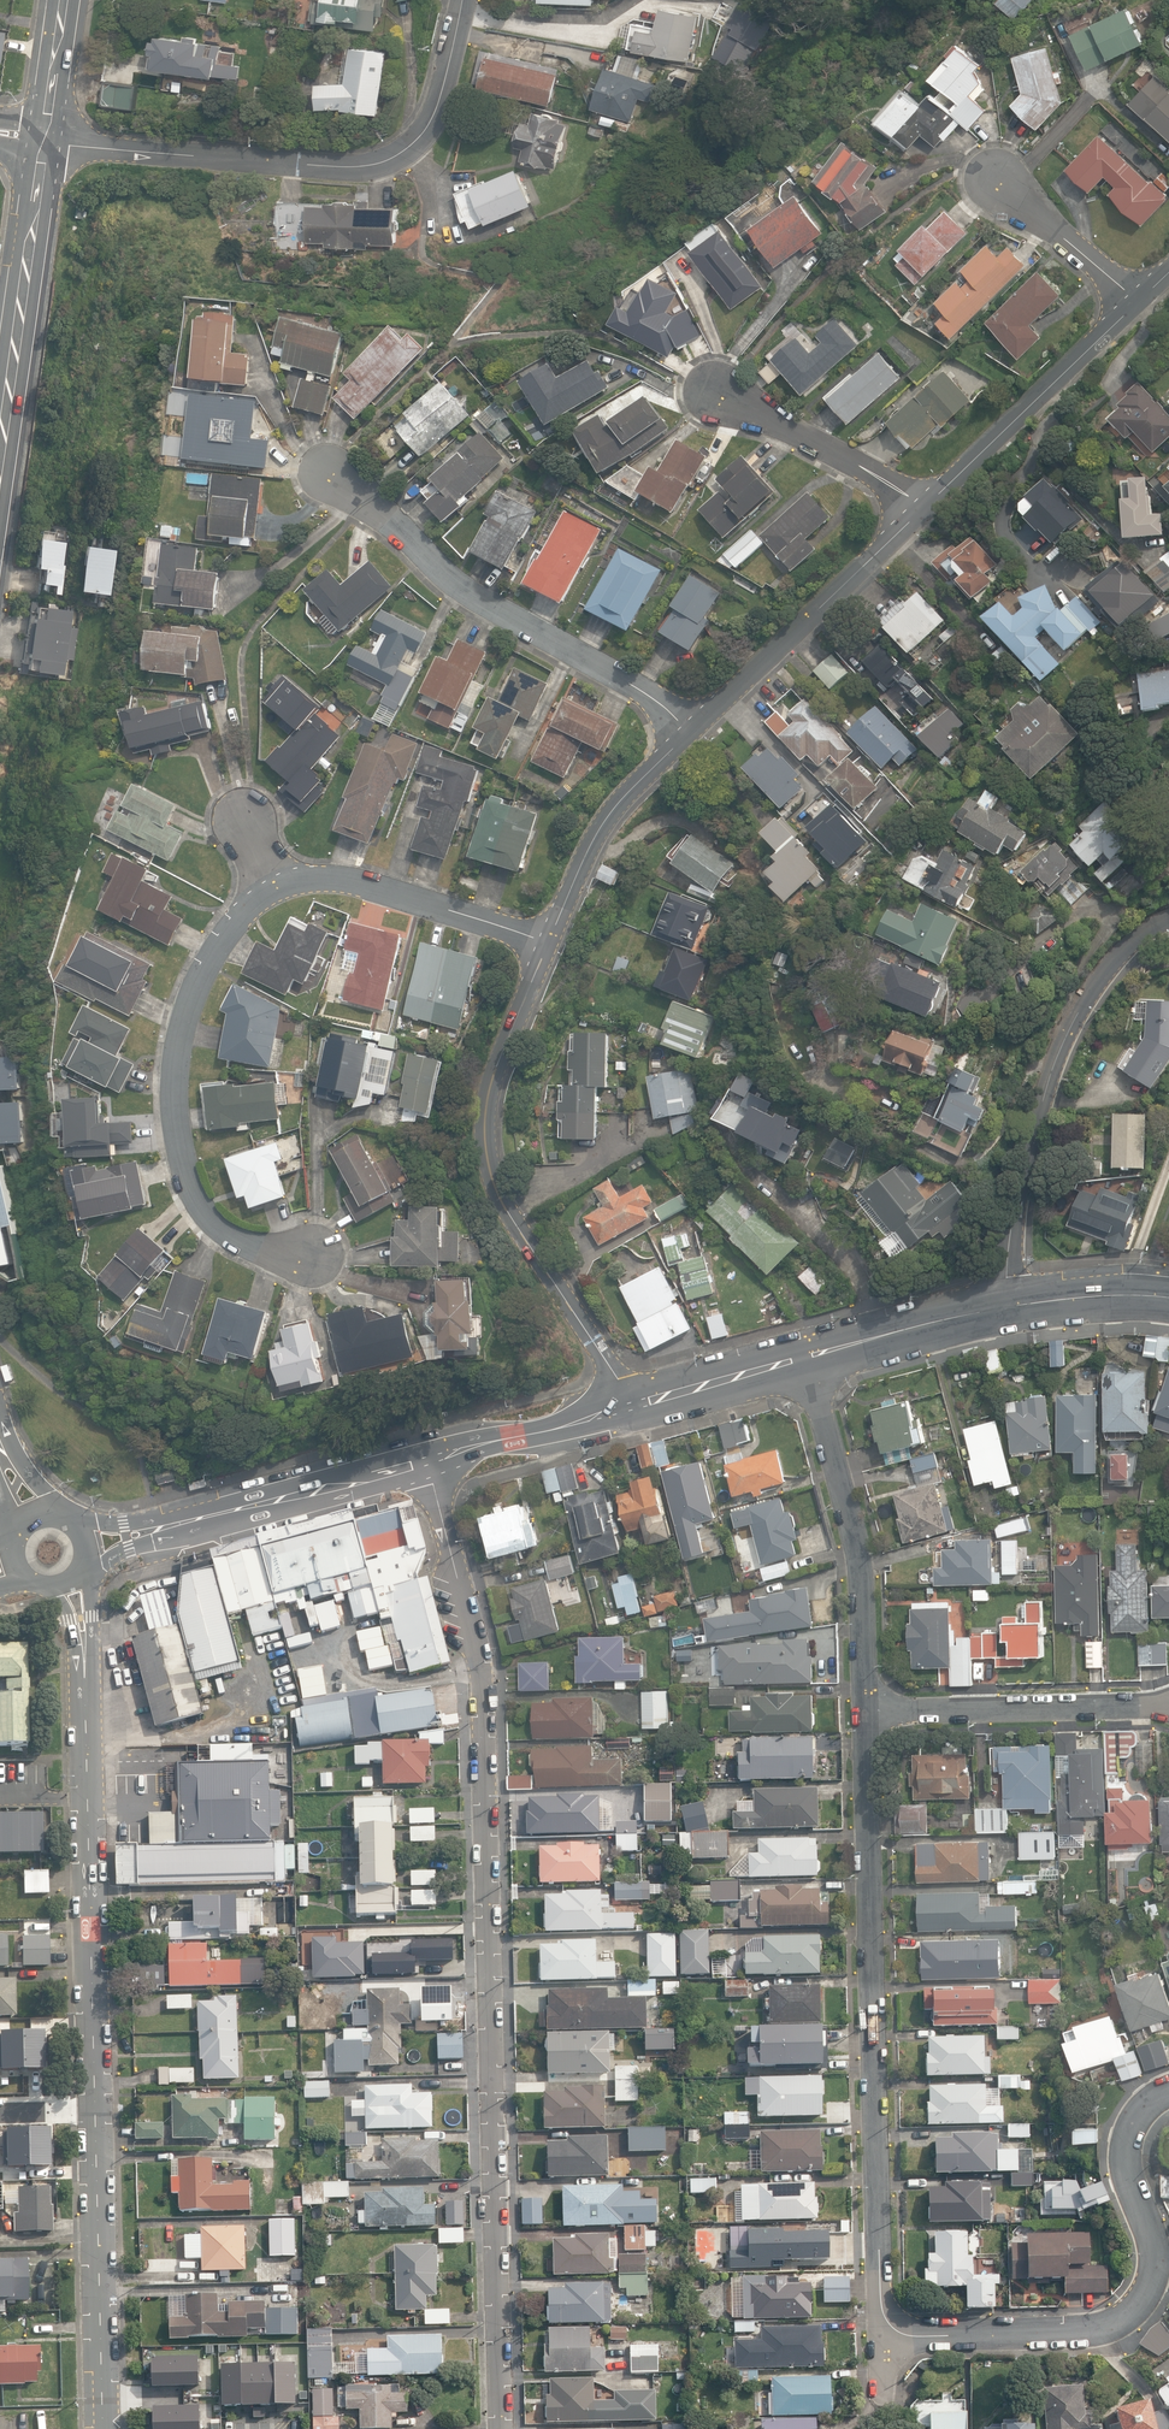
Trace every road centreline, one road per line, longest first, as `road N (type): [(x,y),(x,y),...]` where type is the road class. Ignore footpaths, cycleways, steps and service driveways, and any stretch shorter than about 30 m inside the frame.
road 1 (residential): [(500,2428),(483,1710),(432,1458)]
road 2 (tertiary): [(65,1582),(77,1605),(85,1670),(104,2428)]
road 3 (residential): [(548,942),(388,892),(304,876),(268,883),(240,917),(195,995),(179,1053),(187,1168),(199,1204),(229,1233),(262,1250),(316,1257)]
road 4 (residential): [(863,1707),(881,2329)]
road 5 (residential): [(46,141),(354,167),(386,160),(417,143),(440,98),(459,0)]
road 6 (residential): [(548,942),(489,1096),(486,1141),(507,1210),(629,1405)]
road 7 (residential): [(881,2329),(933,2337),(1090,2331),(1144,2308),(1156,2277),(1125,2177),(1123,2147),(1140,2107),(1168,2091)]
road 8 (residential): [(333,476),(499,611),(695,727)]
road 9 (residential): [(1009,1307),(1017,1187),(1049,1081),(1079,1011),(1116,959),(1168,920)]
road 10 (secondary): [(83,1545),(432,1458)]
road 11 (residential): [(802,1356),(857,1565),(863,1707)]
road 12 (residential): [(930,505),(695,727)]
road 13 (secondary): [(0,455),(46,141)]
road 14 (residential): [(863,1707),(1168,1704)]
road 15 (residential): [(1138,303),(930,505)]
road 16 (residential): [(695,727),(609,820),(548,942)]
road 17 (residential): [(930,505),(716,391)]
road 18 (secondary): [(802,1356),(1009,1307)]
road 19 (secondary): [(432,1458),(629,1405)]
road 20 (residential): [(985,175),(1138,303)]
road 21 (secondary): [(629,1405),(802,1356)]
road 22 (secondary): [(1009,1307),(1097,1294),(1168,1295)]
road 23 (secondary): [(46,141),(65,0)]

